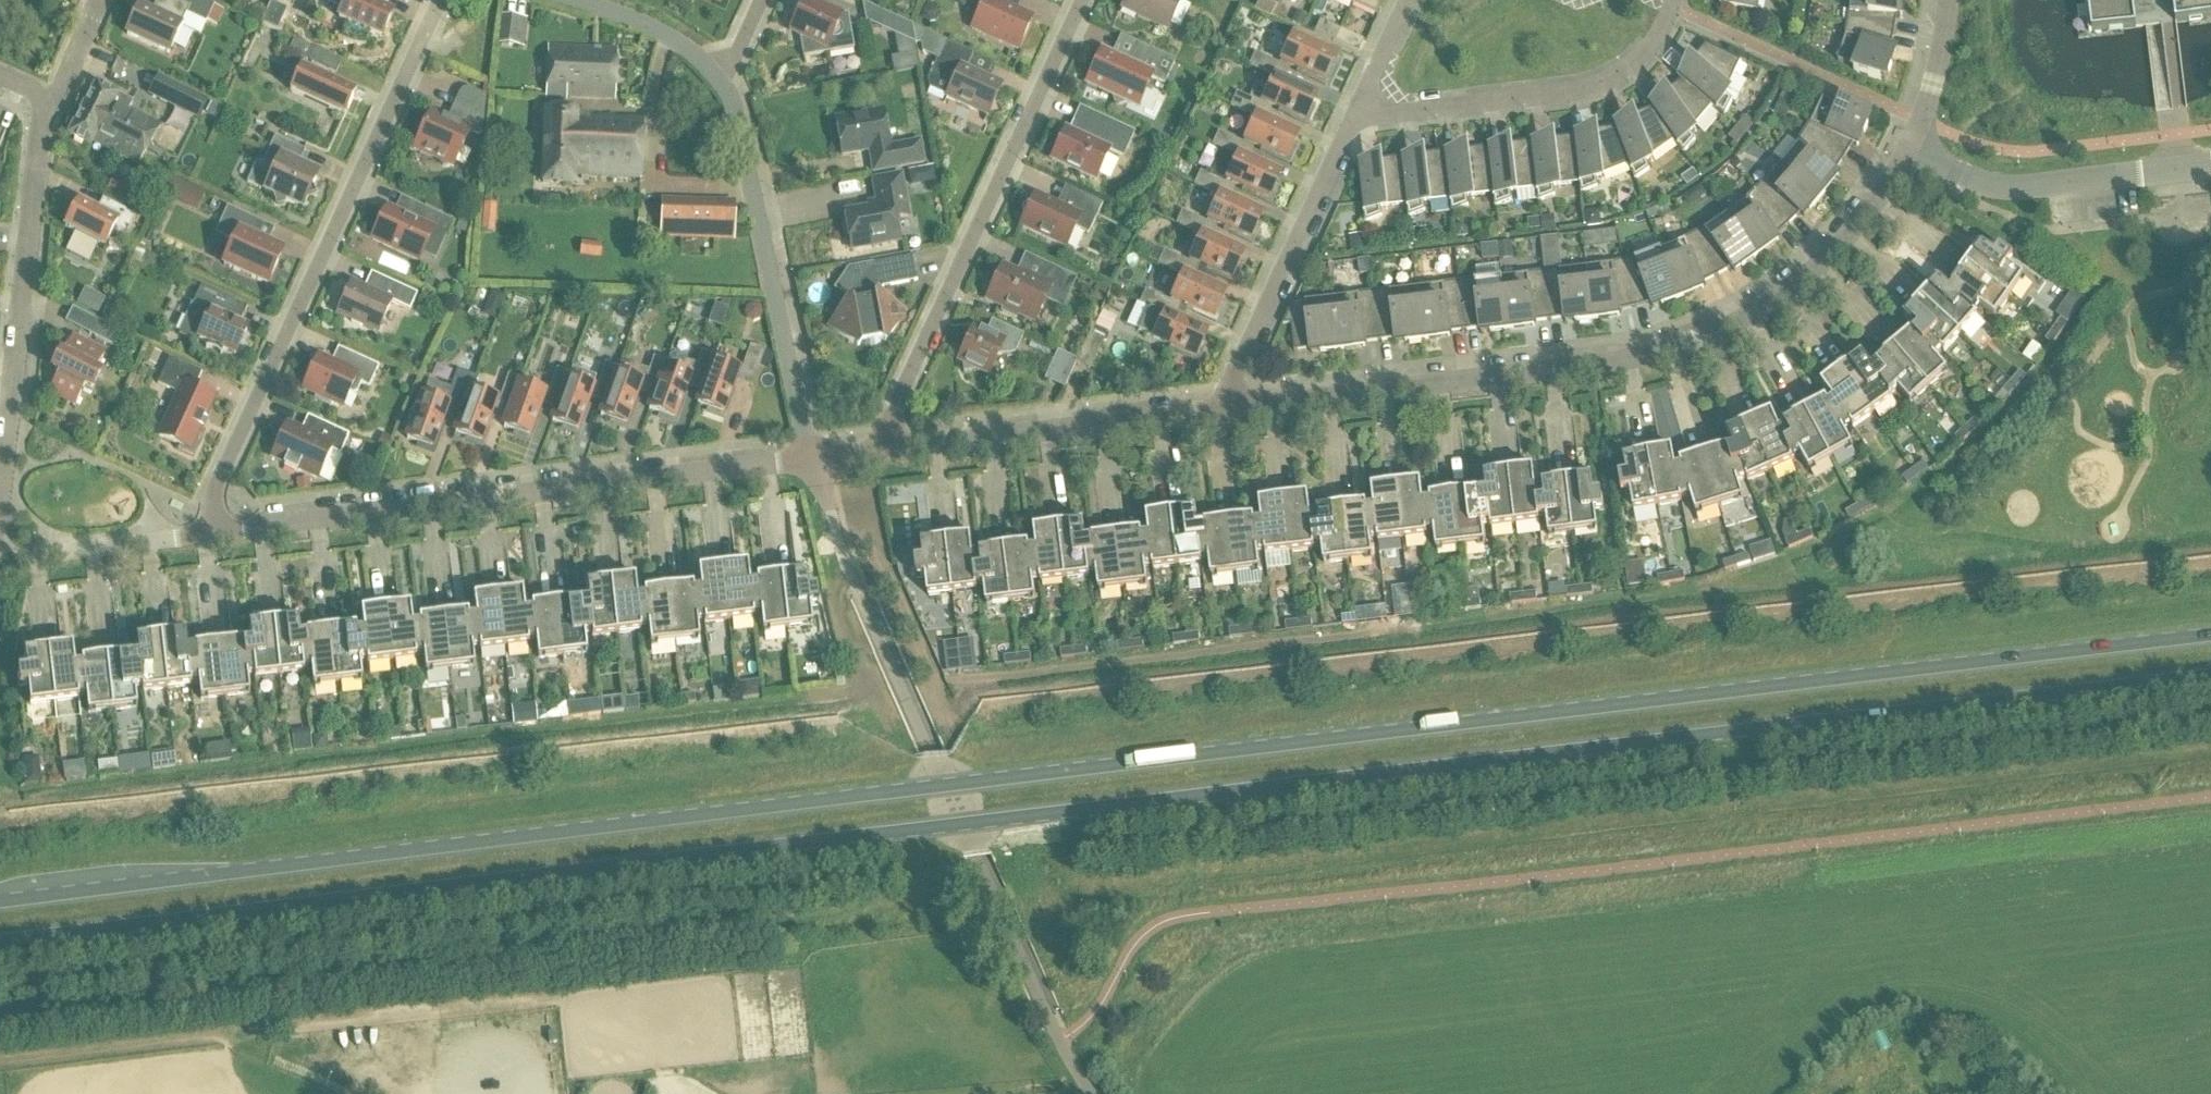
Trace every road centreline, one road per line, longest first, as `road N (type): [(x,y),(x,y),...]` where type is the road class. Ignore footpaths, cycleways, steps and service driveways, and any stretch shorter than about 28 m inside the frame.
road 1 (primary): [(0,946),(2210,677)]
road 2 (primary): [(2210,636),(0,904)]
road 3 (residential): [(1235,407),(1603,364),(1701,337),(1808,278),(1860,225),(1912,147)]
road 4 (residential): [(215,534),(812,459)]
road 5 (residential): [(215,534),(223,471),(443,0)]
road 6 (residential): [(889,449),(896,407),(1084,0)]
road 7 (residential): [(812,459),(746,150),(723,85)]
road 8 (residential): [(1353,118),(1609,82),(1648,52),(1674,0)]
road 9 (residential): [(0,478),(40,131)]
road 10 (residential): [(889,449),(1235,407)]
road 11 (residential): [(1353,118),(1240,363),(1235,407)]
road 12 (unclassified): [(1912,147),(1971,179),(2014,186),(2181,171)]
road 13 (residential): [(29,552),(215,534)]
road 14 (residential): [(2181,171),(2161,0)]
road 15 (residential): [(723,85),(665,33),(581,0)]
road 16 (residential): [(1912,147),(1934,84),(1948,0)]
road 17 (residential): [(40,131),(99,0)]
road 18 (residential): [(1406,0),(1353,118)]

